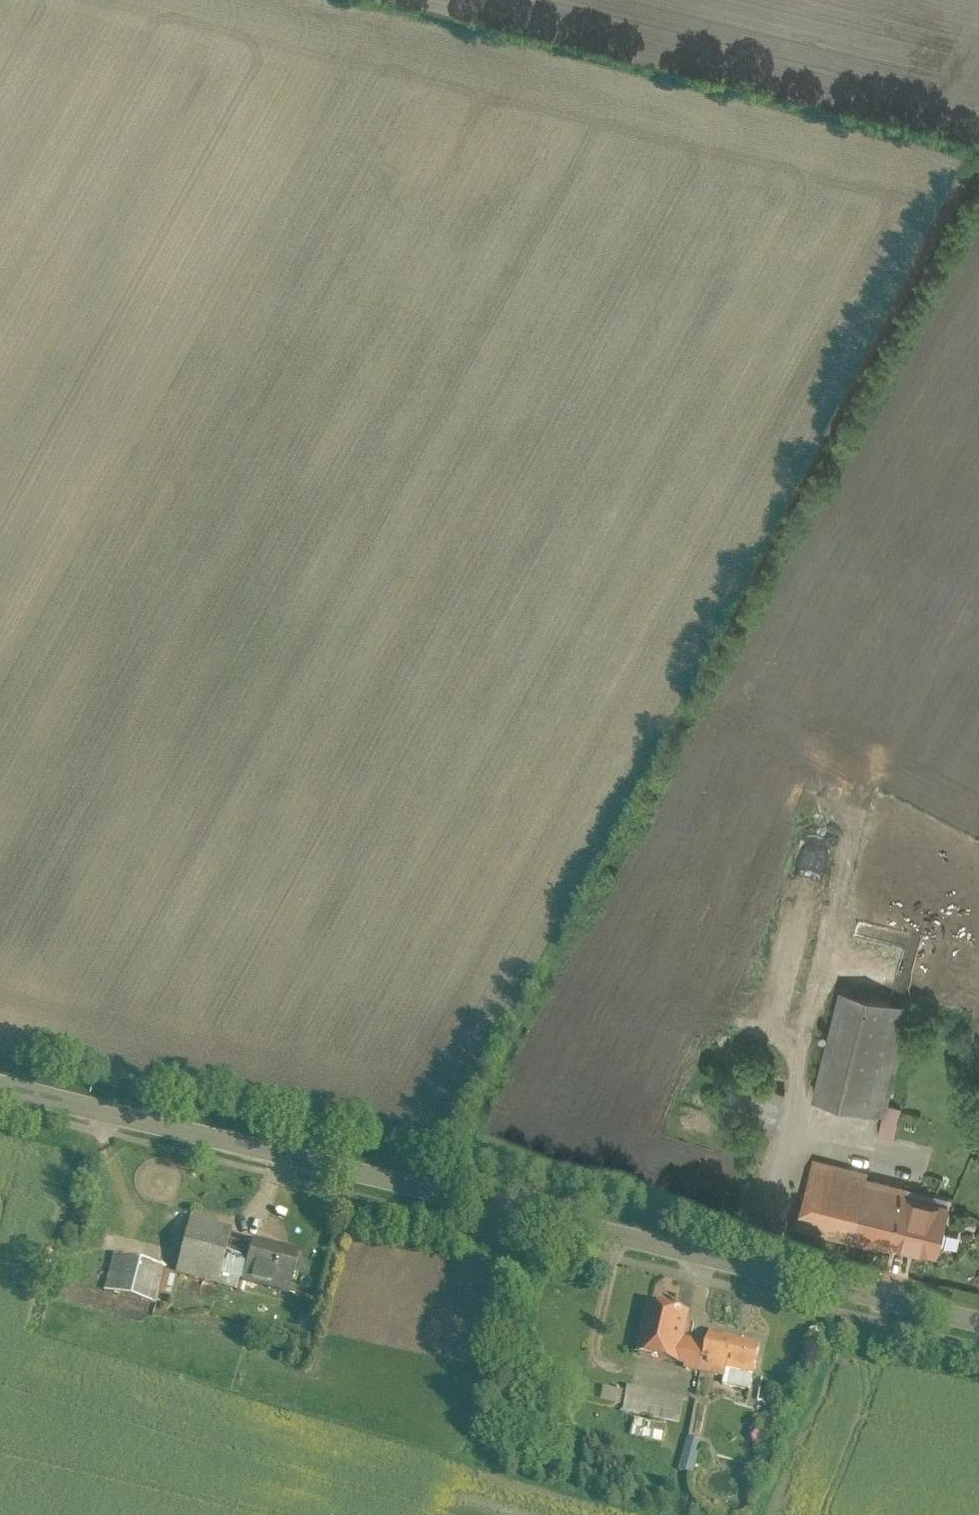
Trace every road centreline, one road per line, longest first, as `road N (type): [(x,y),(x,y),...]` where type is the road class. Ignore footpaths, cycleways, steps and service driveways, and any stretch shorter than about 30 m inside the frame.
road 1 (tertiary): [(0,1093),(978,1326)]

